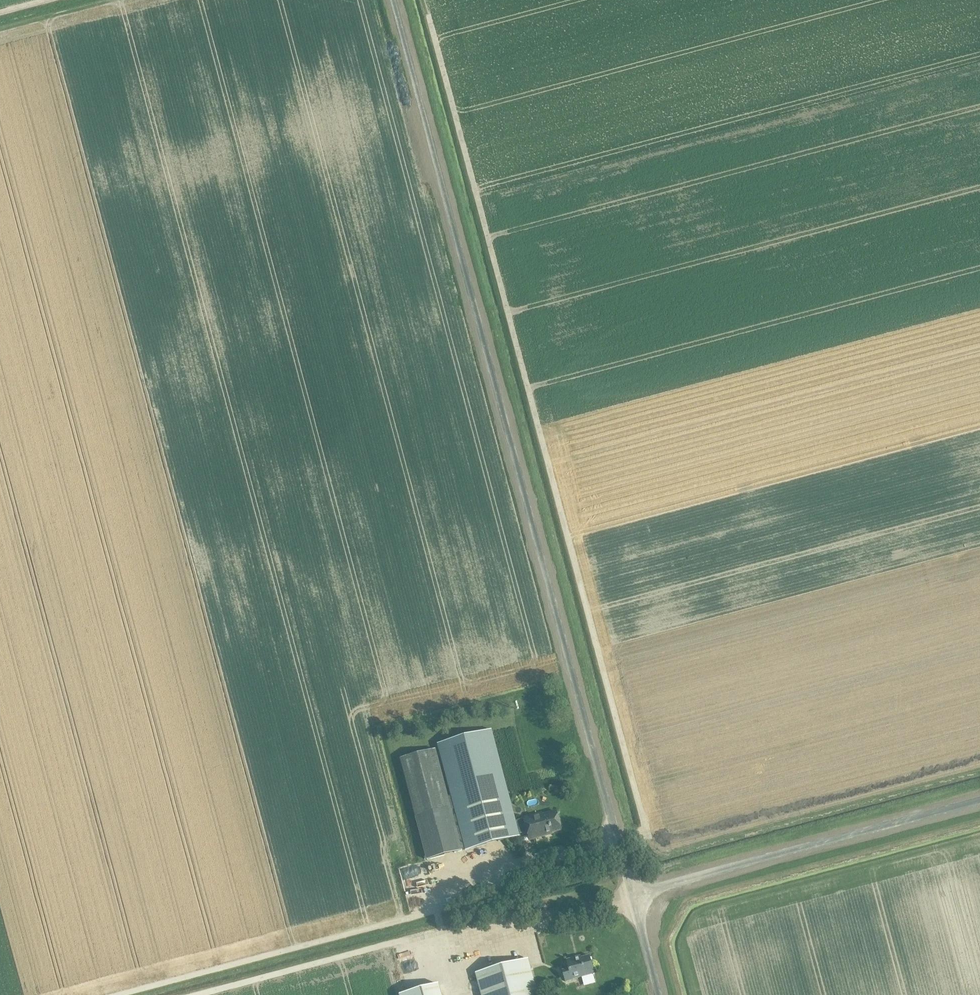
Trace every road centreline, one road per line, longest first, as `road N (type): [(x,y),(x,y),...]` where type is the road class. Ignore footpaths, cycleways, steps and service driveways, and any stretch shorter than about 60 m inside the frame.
road 1 (unclassified): [(632,895),(391,0)]
road 2 (unclassified): [(632,895),(979,802)]
road 3 (track): [(194,994),(444,929),(482,945)]
road 4 (track): [(444,929),(437,899),(618,844)]

